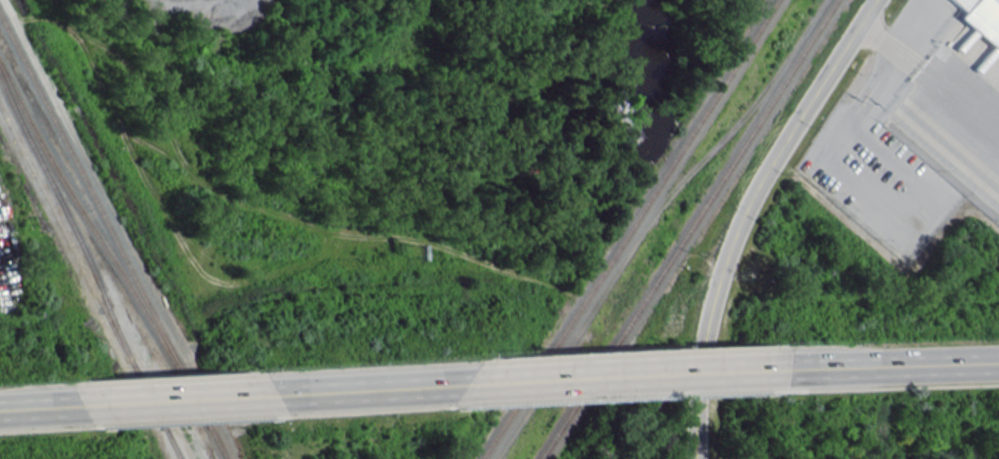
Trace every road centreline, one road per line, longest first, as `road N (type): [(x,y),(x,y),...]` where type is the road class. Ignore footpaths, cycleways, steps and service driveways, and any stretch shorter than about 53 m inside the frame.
road 1 (tertiary): [(695,458),(704,337),(741,214),(875,0)]
road 2 (primary): [(479,382),(764,371)]
road 3 (primary): [(764,371),(998,363)]
road 4 (primary): [(261,393),(479,382)]
road 5 (primary): [(92,401),(261,393)]

